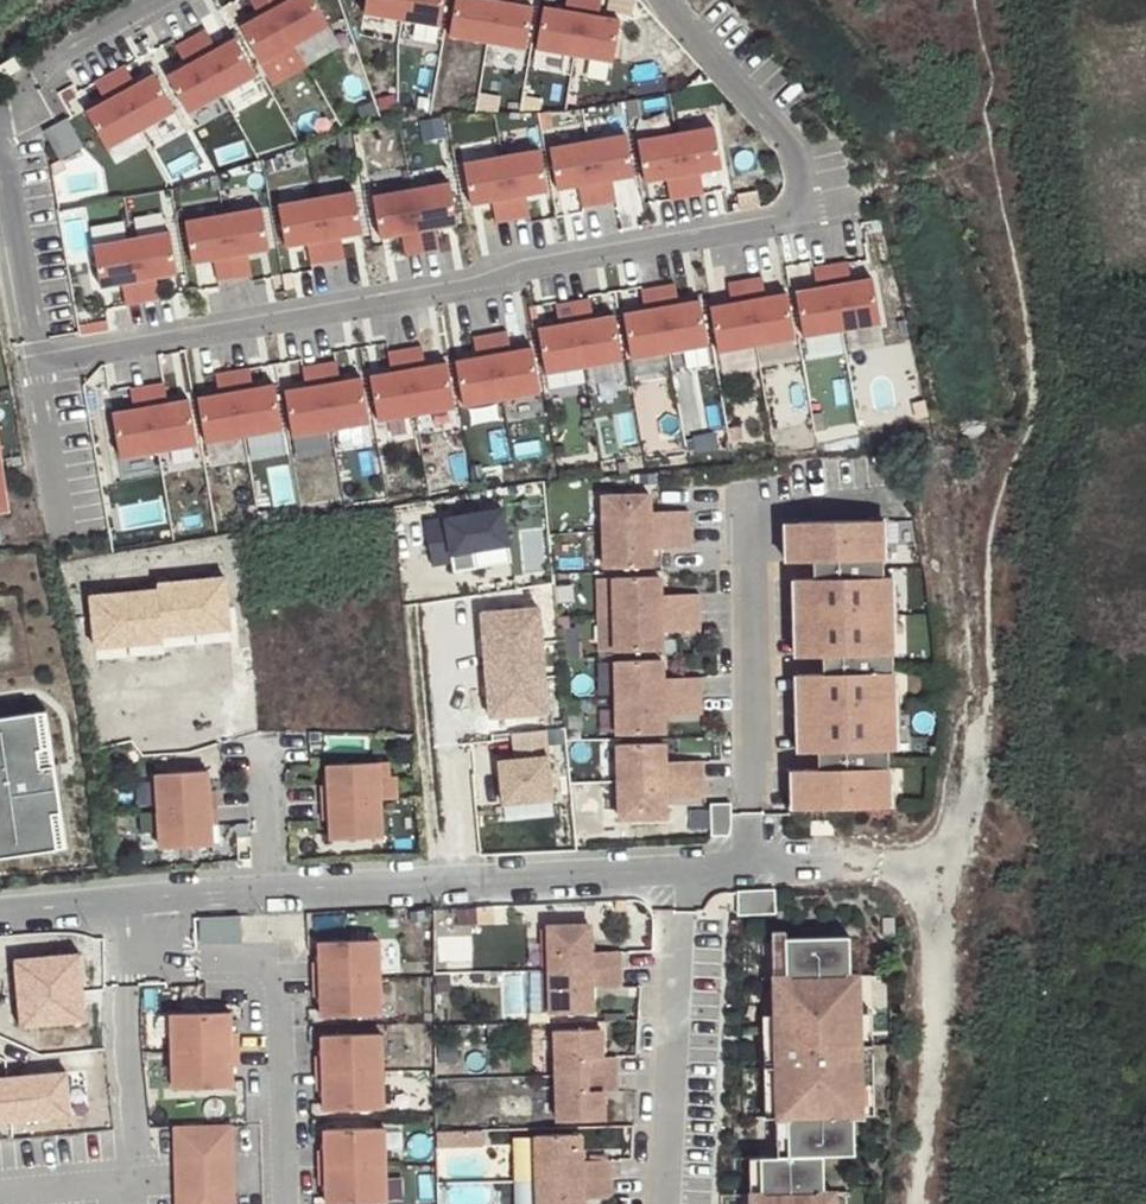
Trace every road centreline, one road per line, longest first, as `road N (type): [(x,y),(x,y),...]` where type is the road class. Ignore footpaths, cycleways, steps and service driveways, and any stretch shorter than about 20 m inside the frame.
road 1 (residential): [(33,363),(464,292),(543,266),(785,218),(797,194),(785,143),(658,0)]
road 2 (residential): [(888,506),(764,511),(752,520),(752,866)]
road 3 (residential): [(684,871),(669,1203)]
road 4 (residential): [(0,911),(271,891)]
road 5 (residential): [(464,882),(684,871)]
road 6 (residential): [(0,155),(33,363)]
road 7 (residential): [(155,0),(46,63),(0,126)]
road 8 (residential): [(271,891),(464,882)]
road 9 (residential): [(33,363),(62,531)]
road 10 (residential): [(244,737),(267,793),(271,891)]
road 11 (residential): [(452,745),(464,882)]
road 12 (residential): [(752,866),(880,871)]

